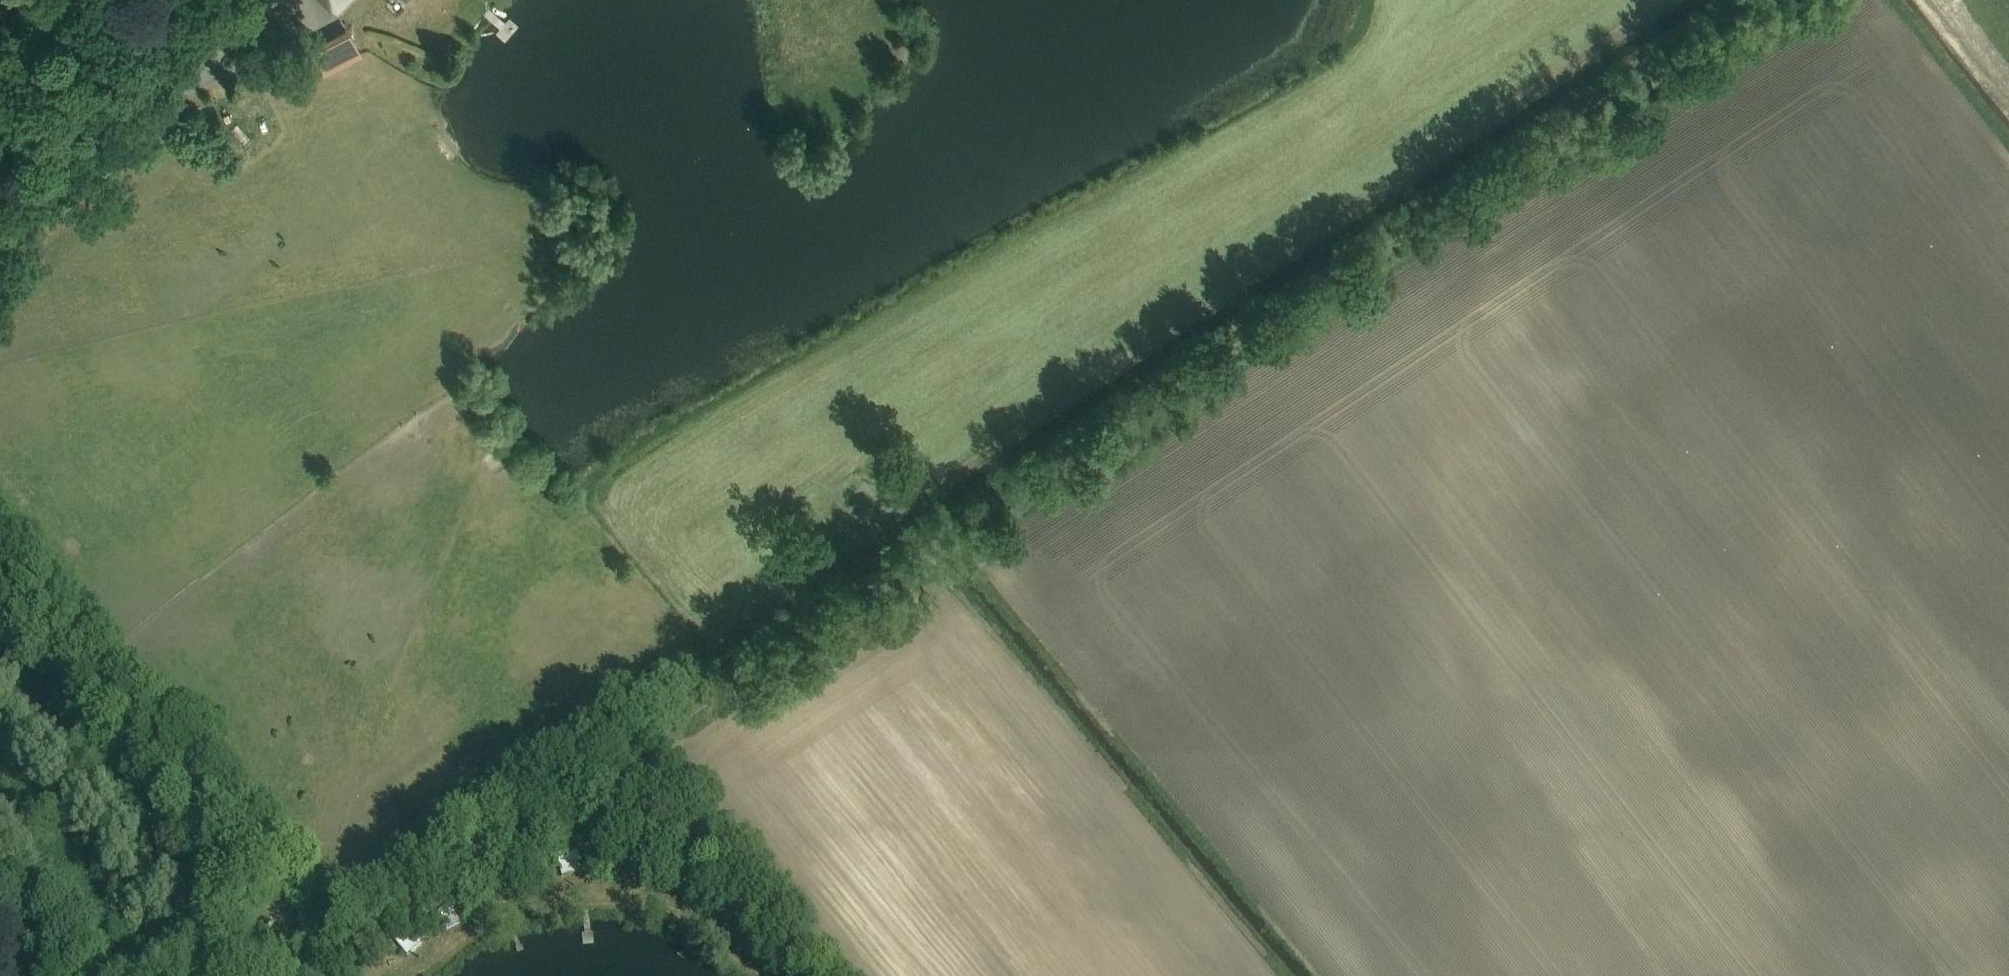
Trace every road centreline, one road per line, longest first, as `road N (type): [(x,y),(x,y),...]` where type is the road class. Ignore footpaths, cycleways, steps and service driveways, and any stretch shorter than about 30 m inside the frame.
road 1 (track): [(1764,0),(287,975)]
road 2 (track): [(0,601),(157,774),(306,964)]
road 3 (track): [(0,237),(277,0)]

